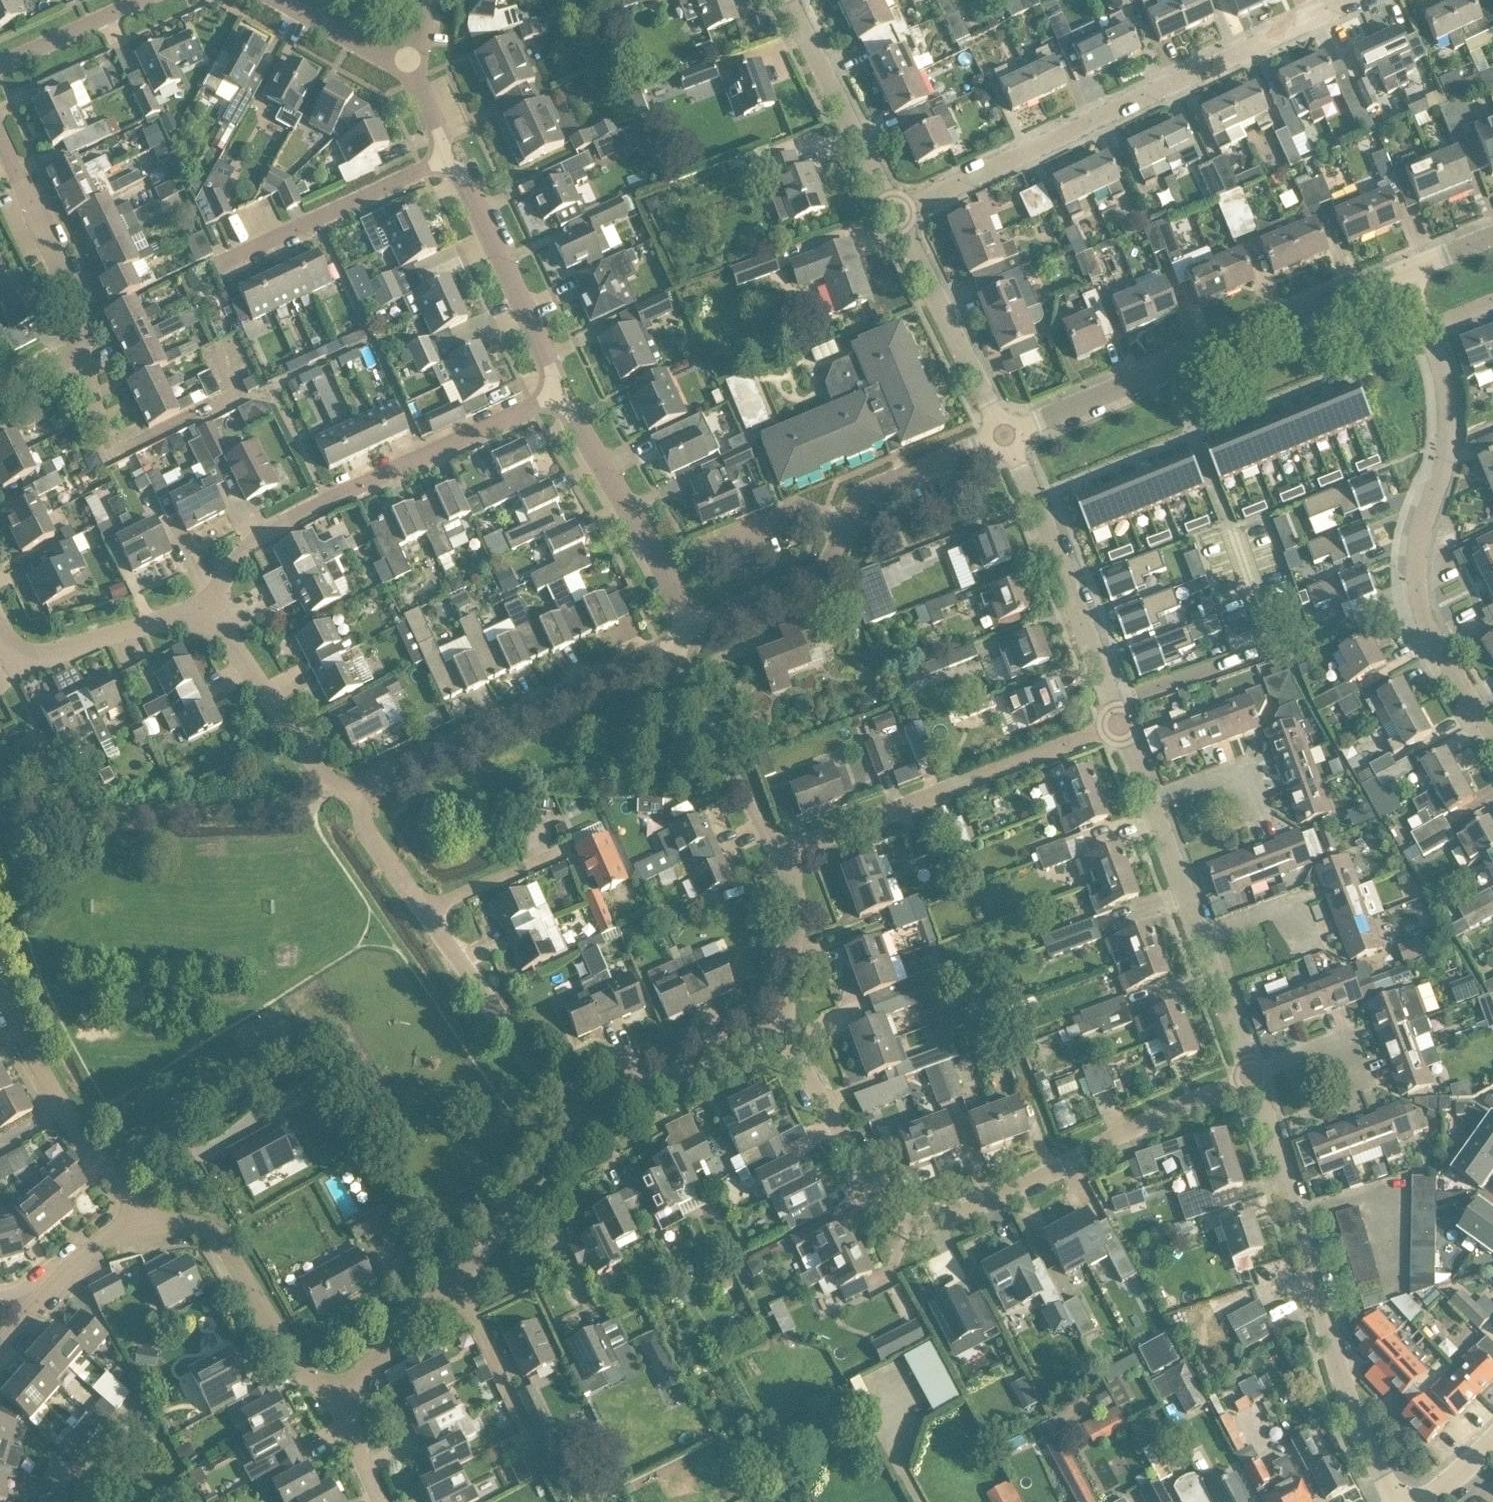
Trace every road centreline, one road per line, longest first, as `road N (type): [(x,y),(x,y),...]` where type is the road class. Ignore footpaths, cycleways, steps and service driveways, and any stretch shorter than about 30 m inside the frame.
road 1 (residential): [(1251,1075),(944,1220),(908,1226),(780,1038)]
road 2 (residential): [(895,212),(1351,0)]
road 3 (residential): [(1395,1501),(1346,1403),(1251,1075)]
road 4 (residential): [(1003,435),(1406,271)]
road 5 (residential): [(204,620),(250,543),(555,393)]
road 6 (residential): [(579,1127),(367,834),(362,807),(347,792)]
road 7 (residential): [(347,792),(681,636)]
road 8 (residential): [(781,854),(1119,723)]
road 9 (residential): [(1111,703),(1419,602)]
road 10 (residential): [(1111,703),(1003,435)]
road 11 (residential): [(140,1224),(190,1225),(222,1241),(288,1352),(338,1397)]
road 12 (residential): [(1419,602),(1417,558),(1450,432),(1428,328)]
road 13 (residential): [(0,986),(65,1109),(132,1198),(140,1224)]
road 14 (residential): [(681,636),(678,605),(655,555),(555,393)]
road 15 (residential): [(555,393),(550,364),(446,157)]
road 16 (residential): [(219,264),(446,157)]
road 17 (residential): [(1003,435),(895,212)]
road 18 (residential): [(88,364),(78,304),(0,139)]
road 19 (residential): [(781,854),(695,701),(681,636)]
road 20 (residential): [(895,212),(787,0)]
road 21 (residential): [(347,792),(322,774),(222,630),(204,620)]
road 22 (residential): [(780,1038),(749,1041),(603,1104),(579,1127)]
road 23 (residential): [(204,620),(174,618),(36,658),(20,654),(0,628)]
road 24 (residential): [(681,636),(812,578),(828,566),(846,527)]
road 25 (residential): [(846,527),(876,487),(1003,435)]
road 26 (residential): [(780,1038),(795,923),(781,854)]
road 27 (residential): [(535,1446),(456,1281)]
road 28 (residential): [(1266,834),(1242,769),(1151,801)]
road 29 (residential): [(456,1281),(338,1397)]
road 30 (residential): [(142,0),(0,64)]
road 31 (residential): [(414,74),(280,0)]
road 32 (residential): [(706,549),(799,511),(846,527)]
road 33 (residential): [(1492,733),(1419,602)]
road 34 (residential): [(1251,1075),(1203,935)]
road 35 (residential): [(1354,1093),(1336,1043),(1251,1075)]
road 36 (residential): [(1203,935),(1151,801)]
road 37 (residential): [(1306,954),(1287,905),(1203,935)]
road 38 (residential): [(589,1305),(533,1188)]
road 39 (residential): [(533,1188),(456,1281)]

